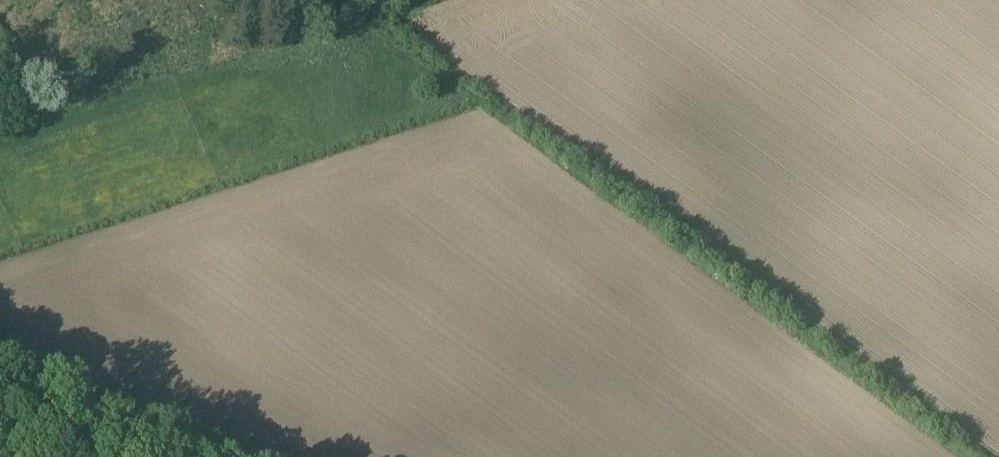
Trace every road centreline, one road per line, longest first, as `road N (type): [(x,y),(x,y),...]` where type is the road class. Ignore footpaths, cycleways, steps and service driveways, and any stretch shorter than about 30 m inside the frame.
road 1 (track): [(0,383),(164,456)]

